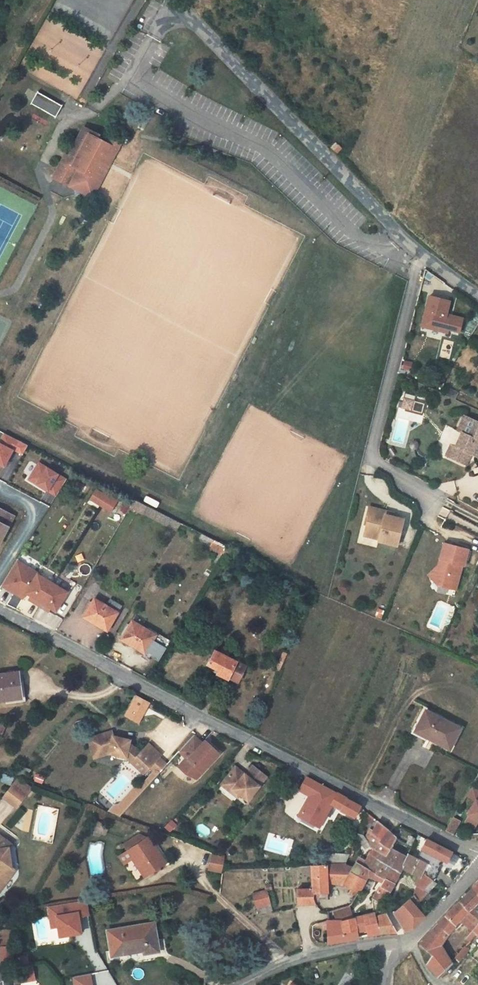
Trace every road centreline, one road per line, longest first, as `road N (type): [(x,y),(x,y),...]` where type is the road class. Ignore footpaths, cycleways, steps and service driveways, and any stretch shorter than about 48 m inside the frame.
road 1 (residential): [(477,849),(450,843),(0,614)]
road 2 (residential): [(477,297),(398,234),(177,0)]
road 3 (residential): [(243,984),(310,956),(400,946)]

